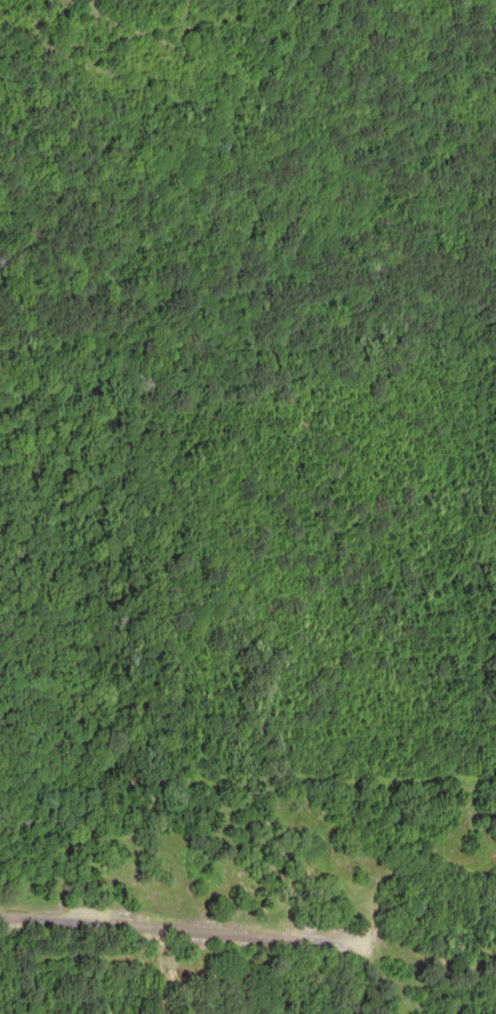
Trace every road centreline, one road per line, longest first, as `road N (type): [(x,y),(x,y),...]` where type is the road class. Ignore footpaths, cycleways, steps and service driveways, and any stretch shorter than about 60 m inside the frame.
road 1 (residential): [(0,909),(333,933)]

